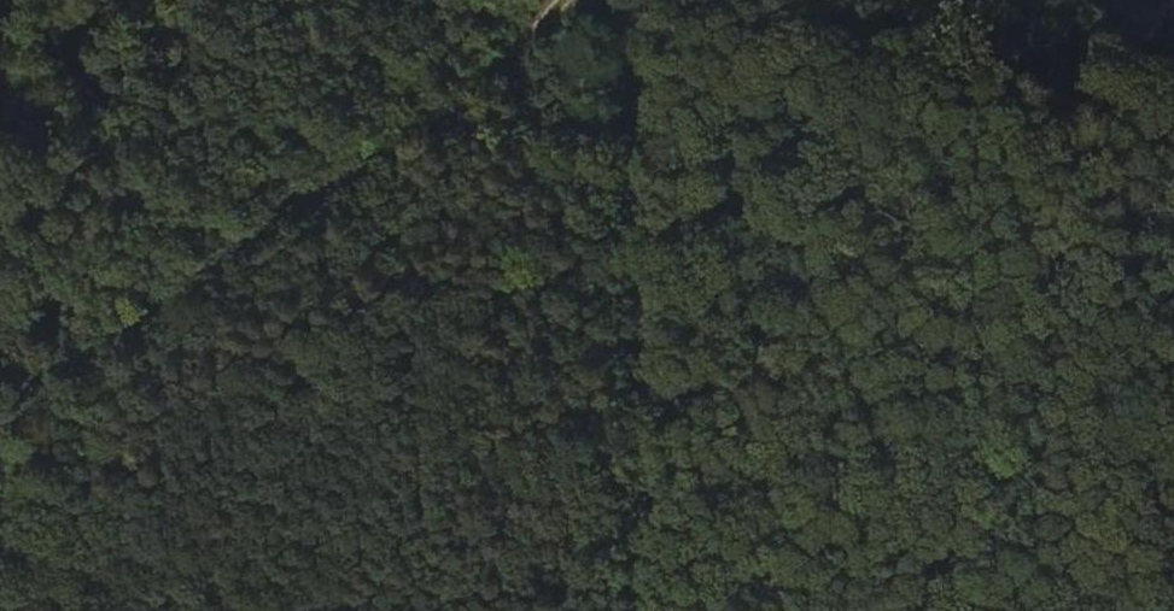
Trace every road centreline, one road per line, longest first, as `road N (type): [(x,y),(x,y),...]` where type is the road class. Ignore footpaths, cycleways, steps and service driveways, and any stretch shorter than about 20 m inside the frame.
road 1 (unclassified): [(639,610),(644,544),(620,0)]

